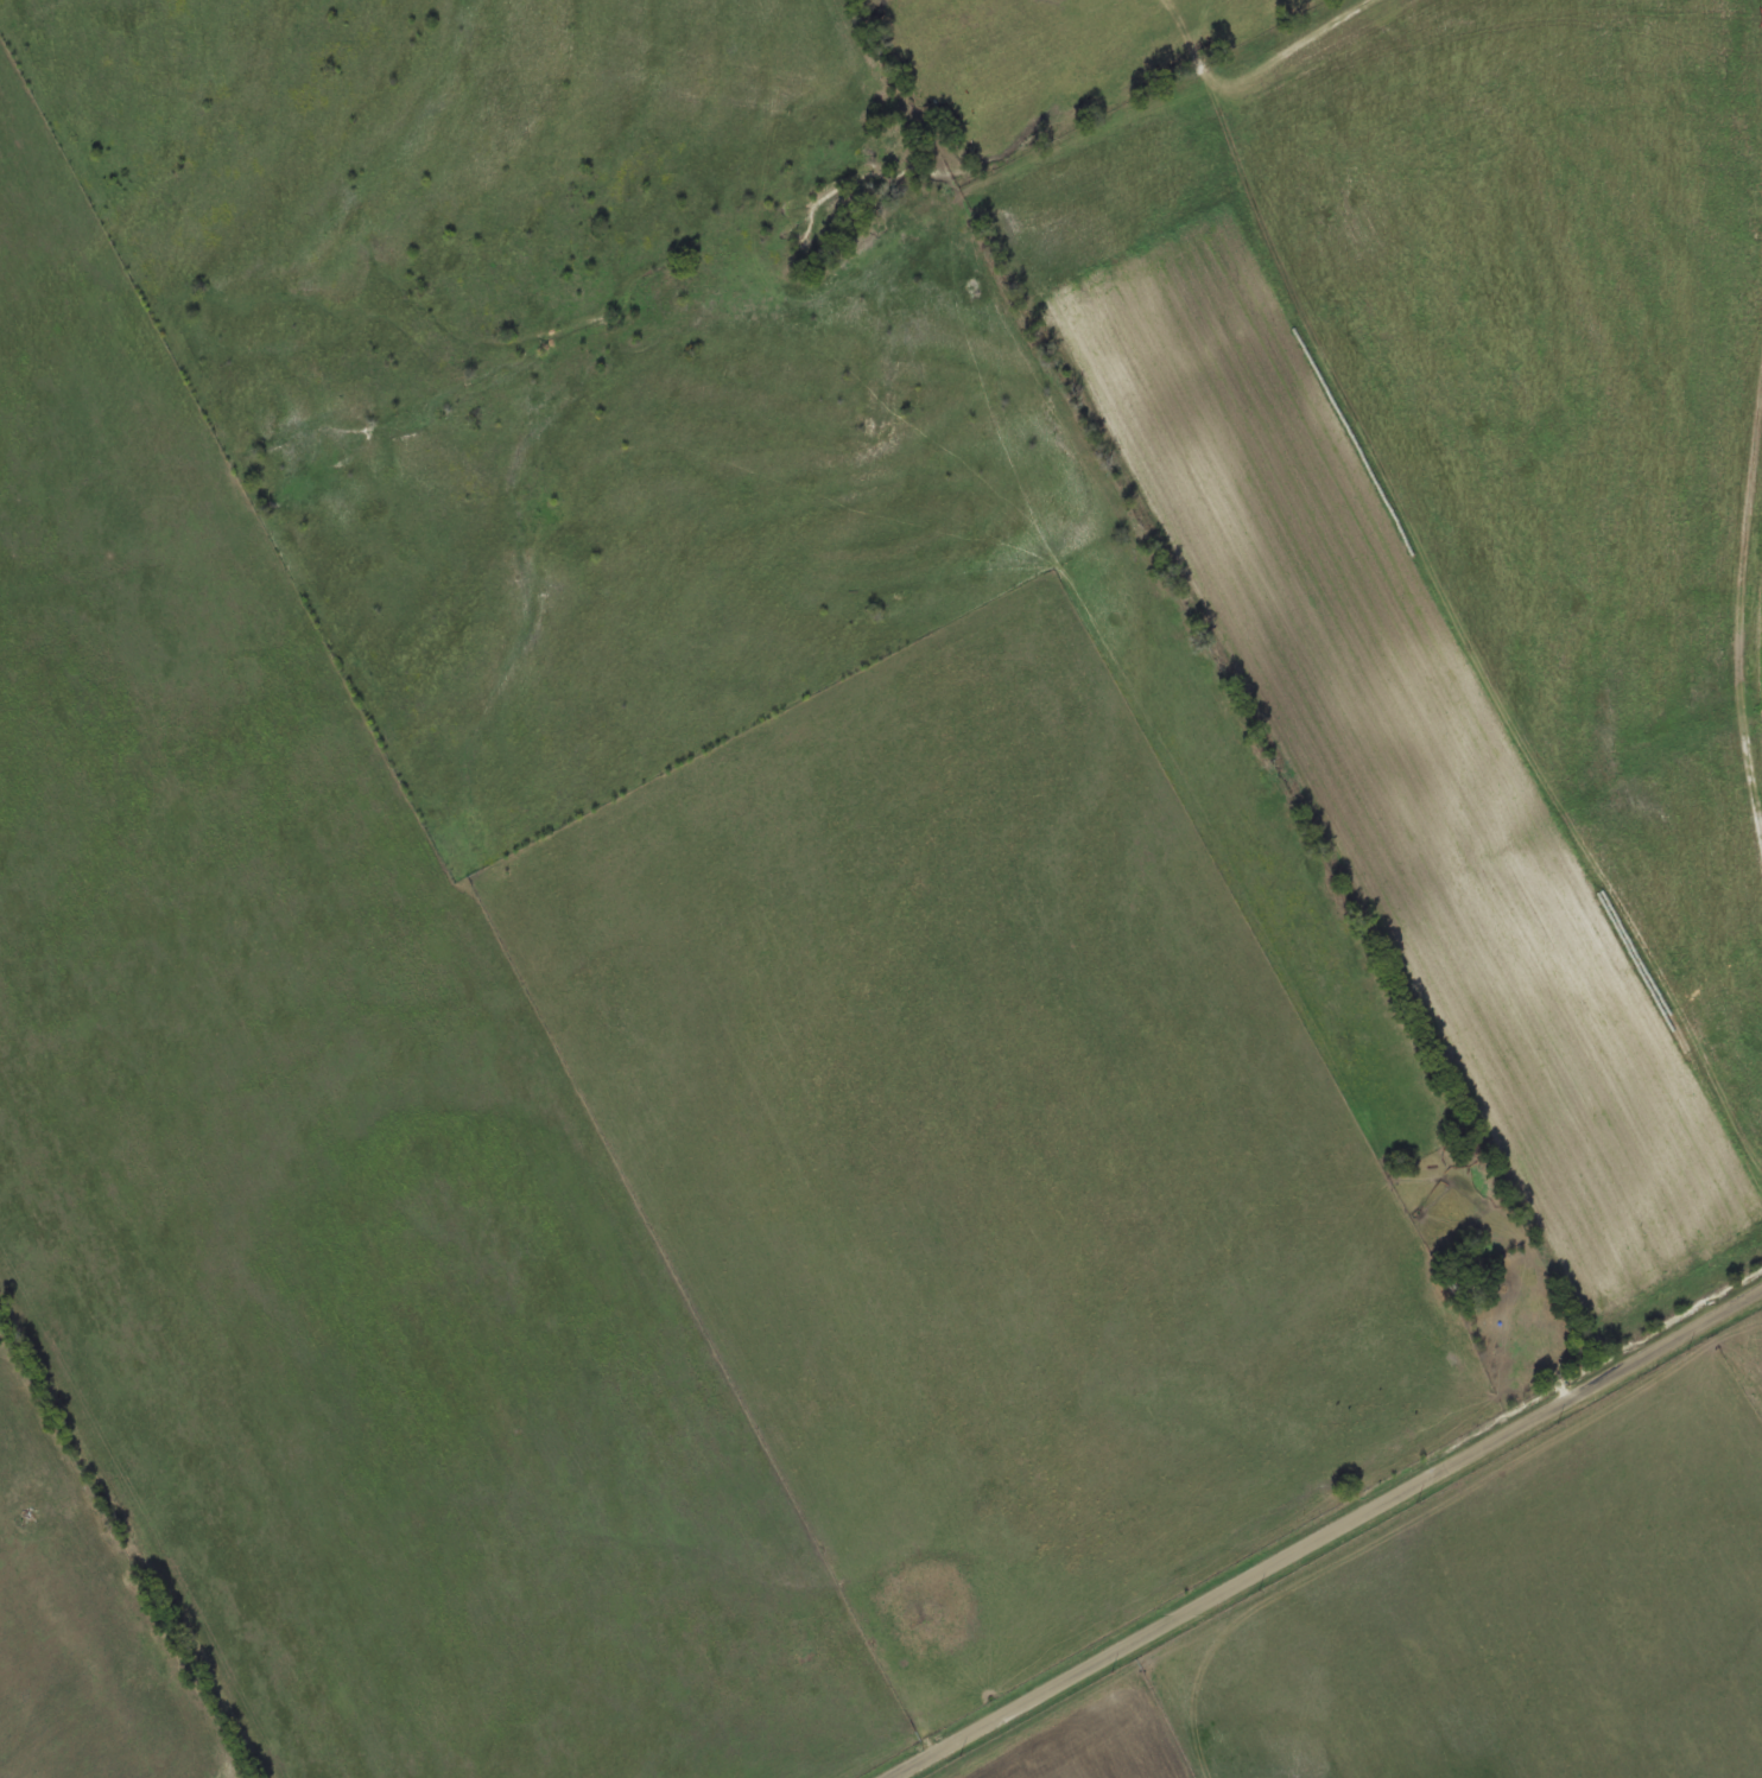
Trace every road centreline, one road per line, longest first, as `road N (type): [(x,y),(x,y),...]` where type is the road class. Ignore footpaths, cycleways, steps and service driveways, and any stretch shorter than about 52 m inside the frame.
road 1 (residential): [(900,1777),(1761,1294)]

